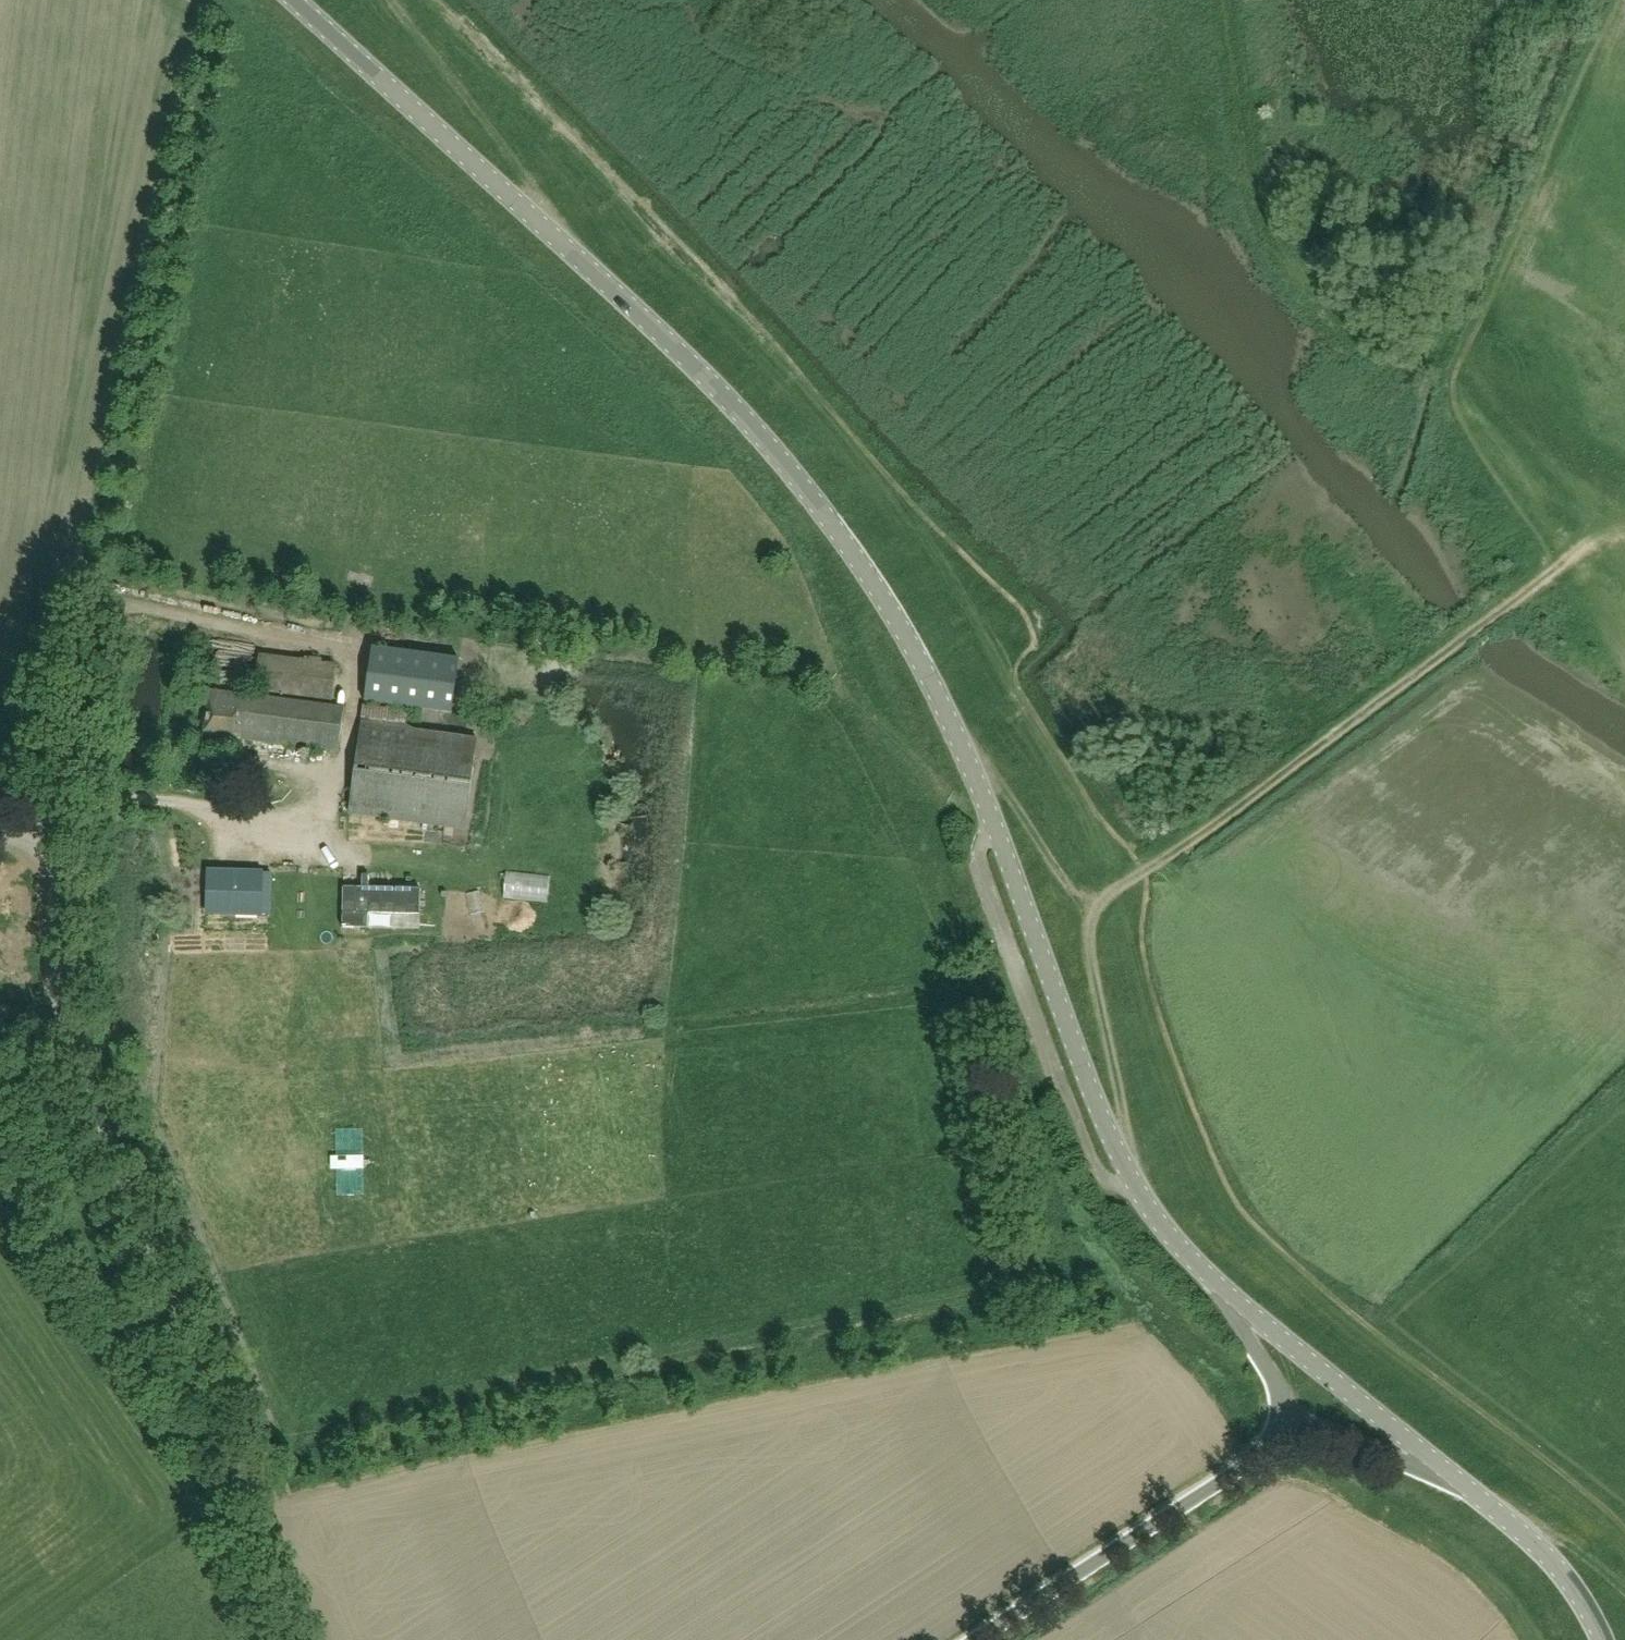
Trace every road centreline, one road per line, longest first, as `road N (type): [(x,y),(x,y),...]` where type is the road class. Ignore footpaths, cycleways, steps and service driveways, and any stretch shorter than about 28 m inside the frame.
road 1 (tertiary): [(1234,1296),(1144,1201),(1113,1146),(950,724),(890,602),(802,480),(763,429),(294,0)]
road 2 (unclassified): [(306,1639),(80,1068),(58,976),(45,838),(0,838)]
road 3 (unclassified): [(975,1639),(1302,1425)]
road 4 (tertiary): [(1445,1470),(1234,1296)]
road 5 (tertiary): [(1603,1639),(1562,1565),(1445,1470)]
road 6 (unclassified): [(1445,1470),(1302,1425)]
road 7 (unclassified): [(1302,1425),(1241,1324),(1234,1296)]

